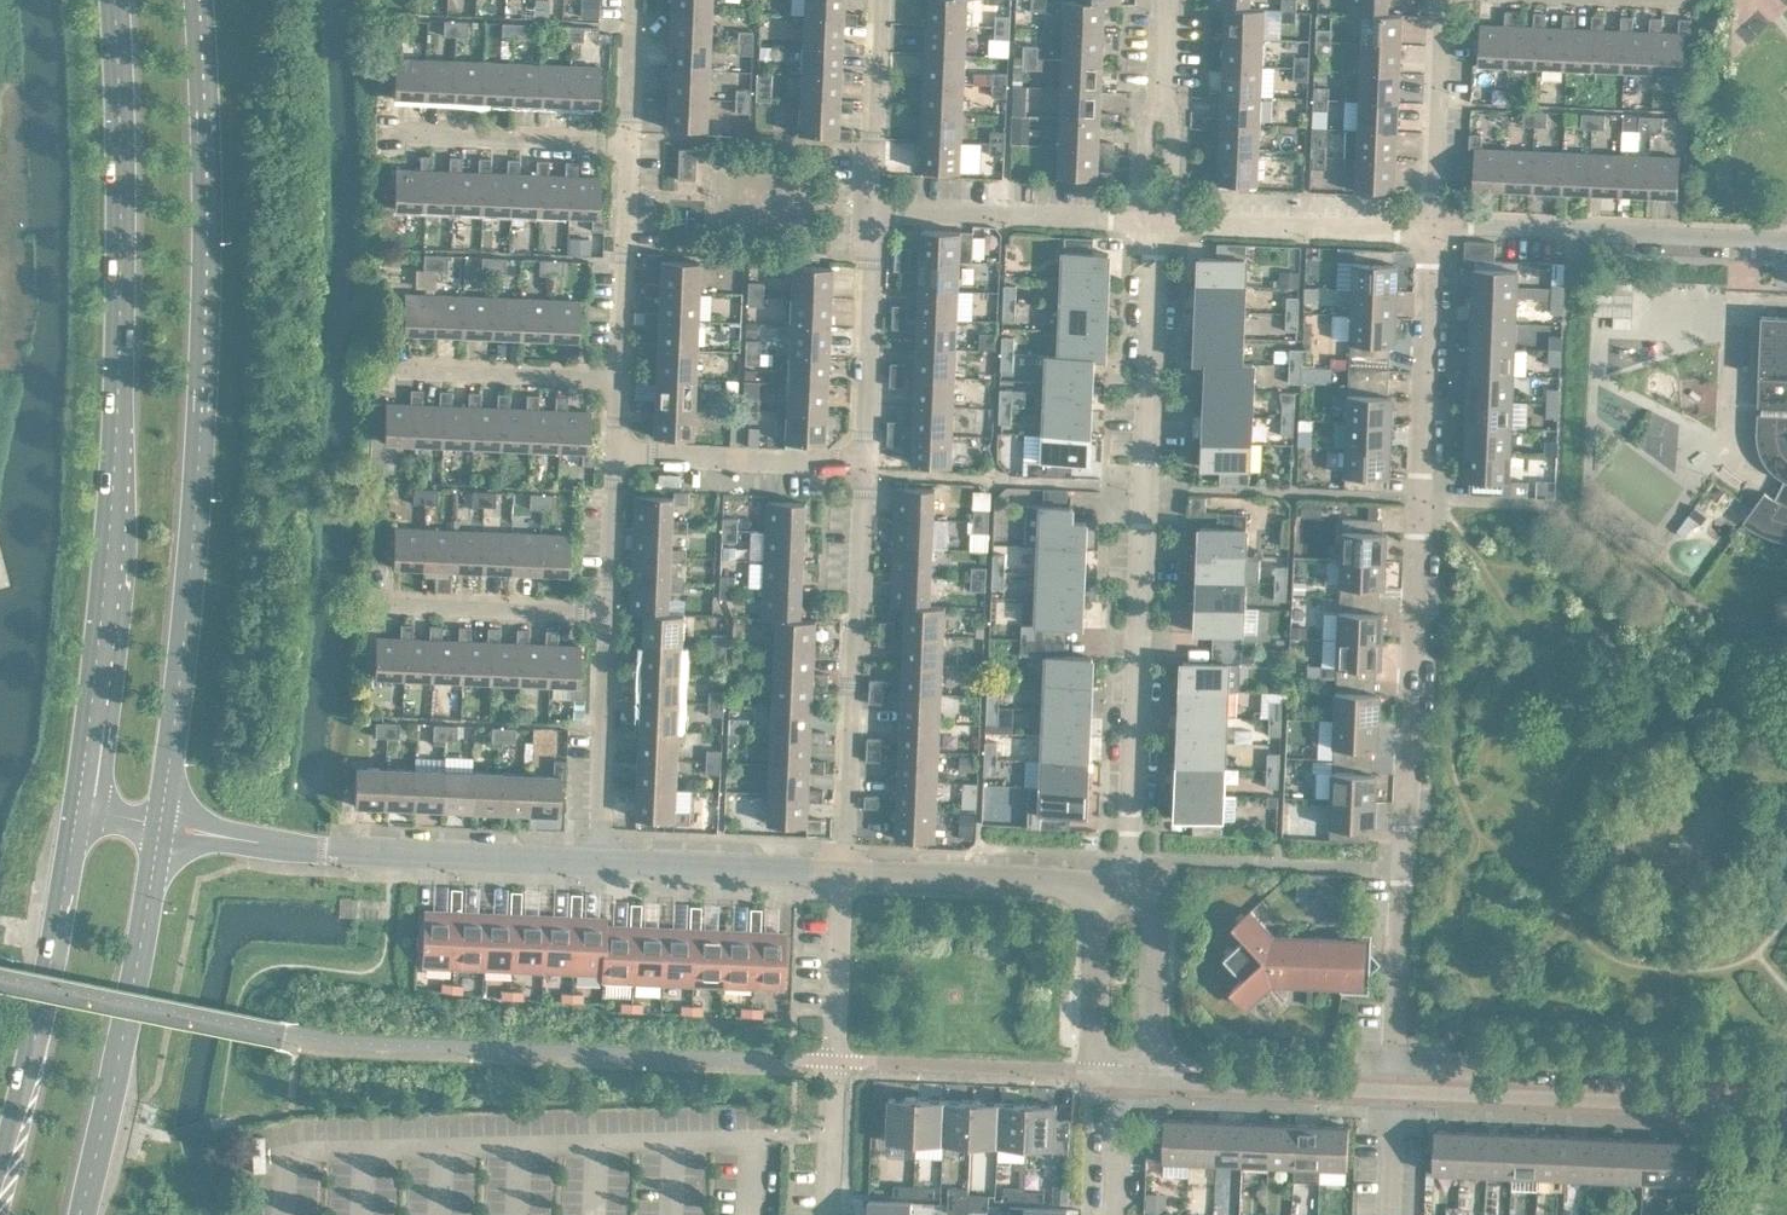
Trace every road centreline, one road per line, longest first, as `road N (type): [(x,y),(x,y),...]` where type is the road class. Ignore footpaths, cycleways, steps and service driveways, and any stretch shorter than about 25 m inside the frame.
road 1 (residential): [(1392,1089),(1430,228)]
road 2 (secondary): [(160,830),(199,475),(207,265),(199,0)]
road 3 (secondary): [(114,0),(118,419),(83,814)]
road 4 (residential): [(1128,879),(1155,218)]
road 5 (residential): [(845,872),(861,468)]
road 6 (unclassified): [(1786,1102),(1392,1089)]
road 7 (secondary): [(80,1214),(160,830)]
road 8 (secondary): [(83,814),(44,1016),(0,1163)]
road 9 (residential): [(1786,237),(1474,222),(1430,228)]
road 10 (residential): [(599,863),(342,853),(252,840)]
road 11 (residential): [(834,1214),(845,872)]
road 12 (residential): [(1143,217),(871,206)]
road 13 (residential): [(861,468),(871,206)]
road 14 (residential): [(626,147),(368,137)]
road 15 (residential): [(1430,228),(1173,218)]
road 16 (residential): [(1100,880),(845,872)]
road 17 (residential): [(599,863),(609,615)]
road 18 (residential): [(861,468),(614,459)]
road 19 (residential): [(845,872),(599,863)]
road 20 (residential): [(609,615),(365,606)]
road 21 (residential): [(617,384),(626,147)]
road 22 (unclassified): [(1392,1089),(1157,1079)]
road 23 (residential): [(617,384),(382,375)]
road 24 (residential): [(1430,228),(1441,0)]
road 25 (unclassified): [(1157,1079),(1162,900),(1128,879)]
road 26 (residential): [(1173,218),(1181,0)]
road 27 (residential): [(1151,0),(1143,217)]
road 28 (unclassified): [(1100,880),(1091,1070),(1116,1078)]
road 29 (residential): [(871,206),(879,0)]
road 30 (residential): [(609,615),(614,459)]
road 31 (residential): [(626,147),(632,0)]
road 32 (residential): [(1111,1214),(1116,1078)]
road 33 (residential): [(1388,1214),(1392,1089)]

